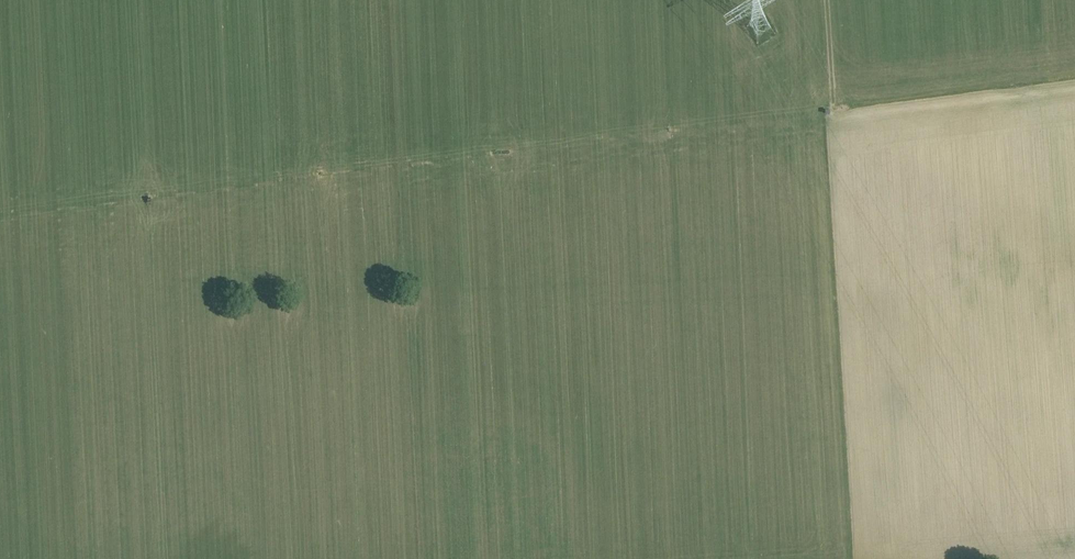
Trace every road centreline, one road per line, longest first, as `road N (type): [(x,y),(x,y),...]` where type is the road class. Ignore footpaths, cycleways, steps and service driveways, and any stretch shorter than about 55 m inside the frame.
road 1 (track): [(523,153),(1074,86)]

